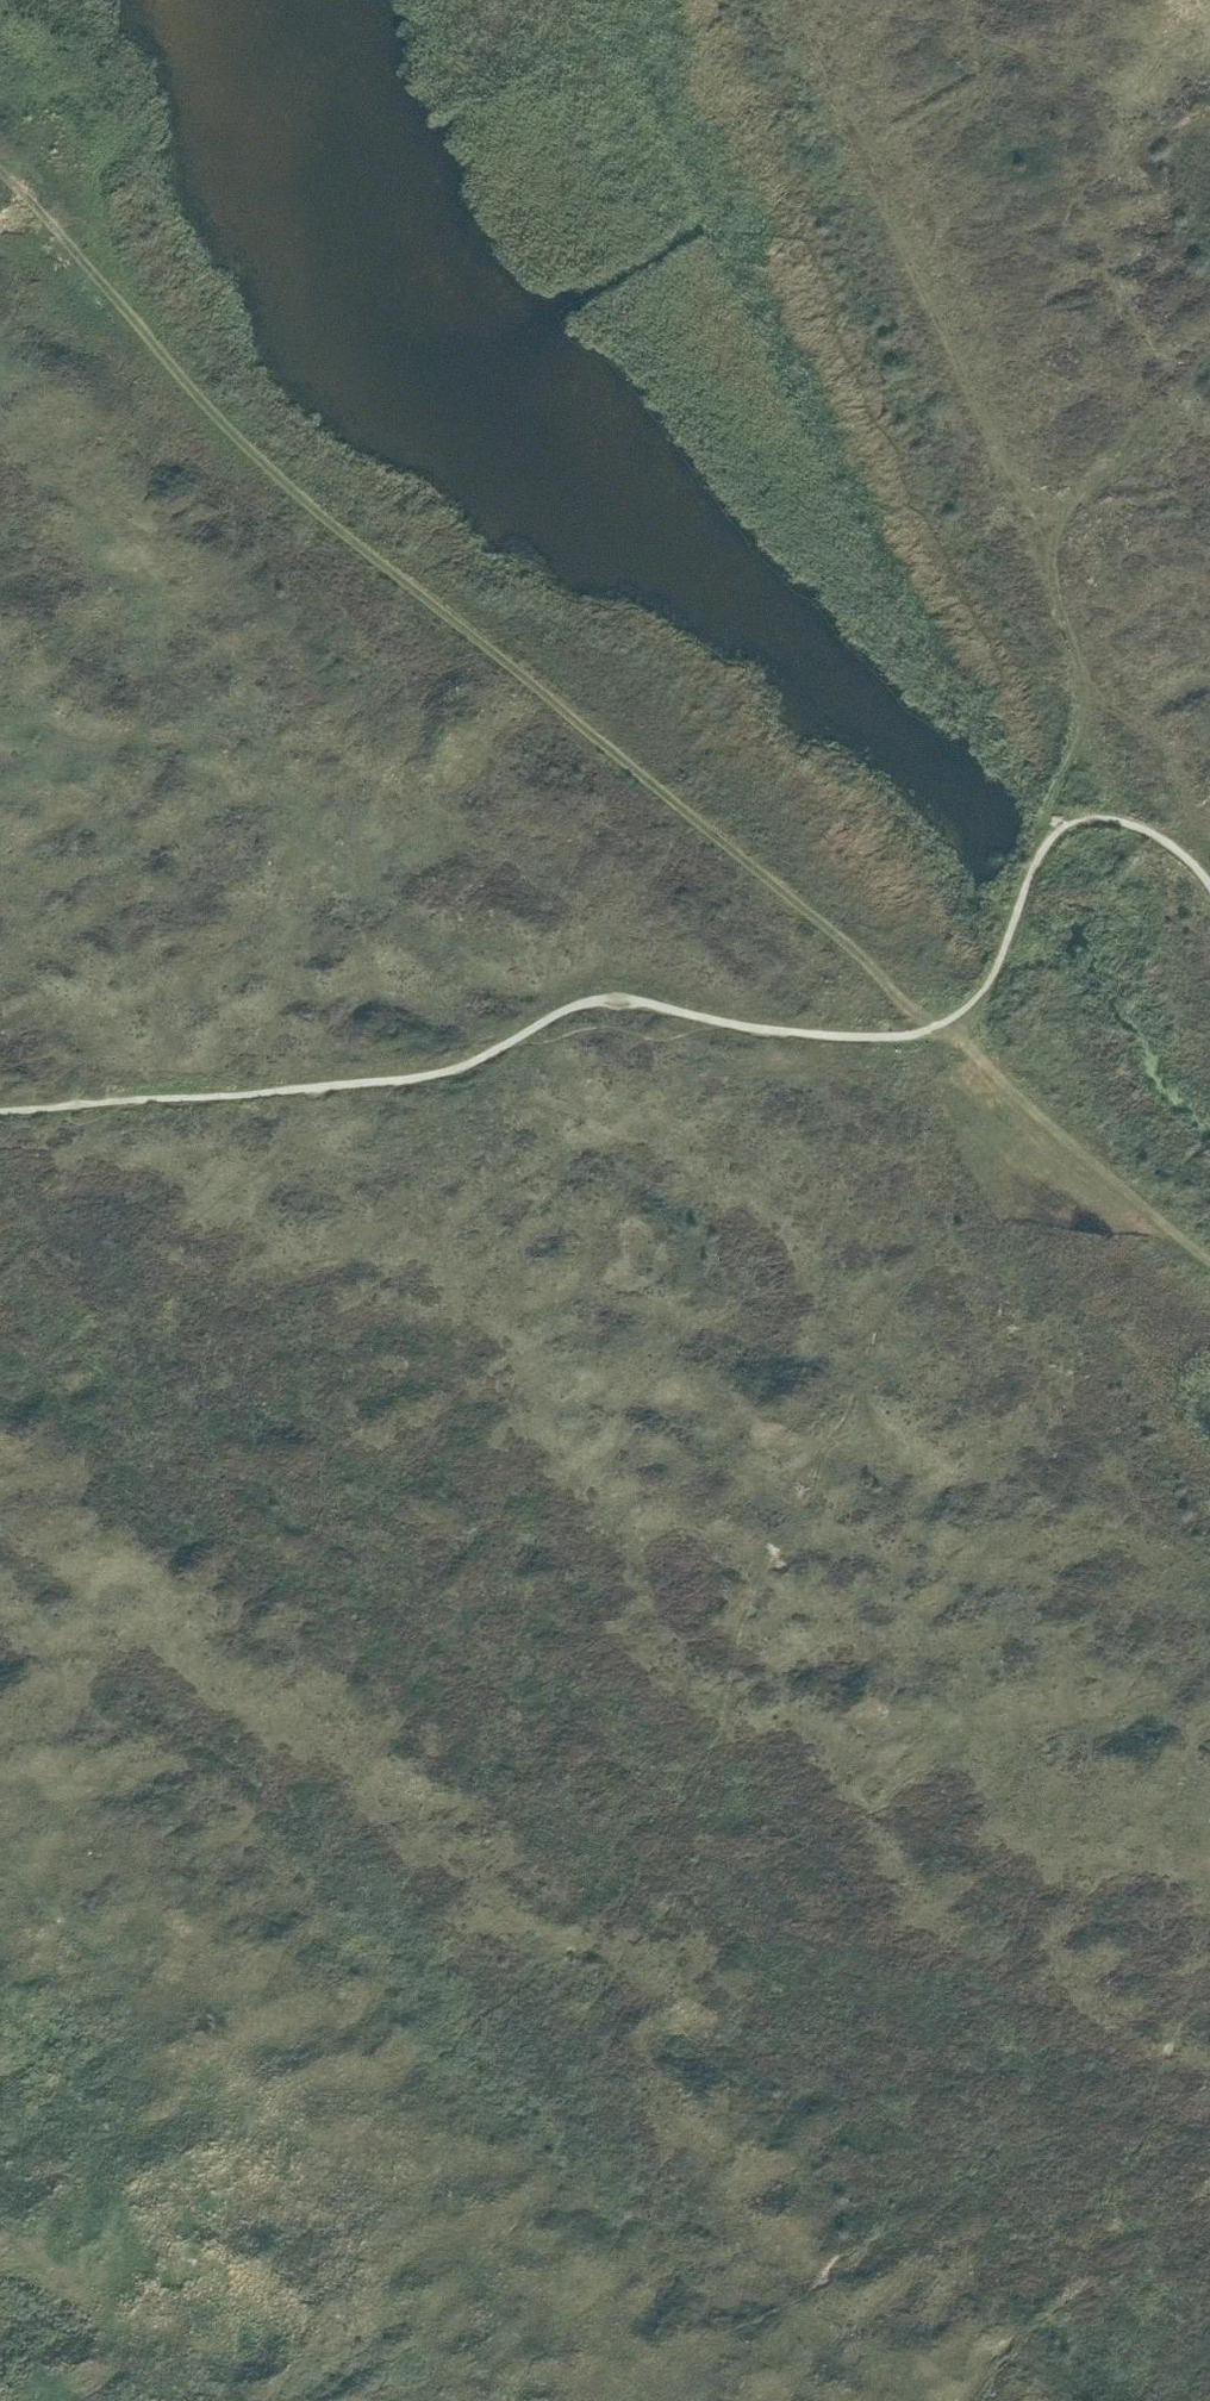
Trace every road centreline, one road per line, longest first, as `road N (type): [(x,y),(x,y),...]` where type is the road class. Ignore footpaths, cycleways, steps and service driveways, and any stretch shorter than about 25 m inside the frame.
road 1 (track): [(0,176),(254,452),(1209,1261)]

